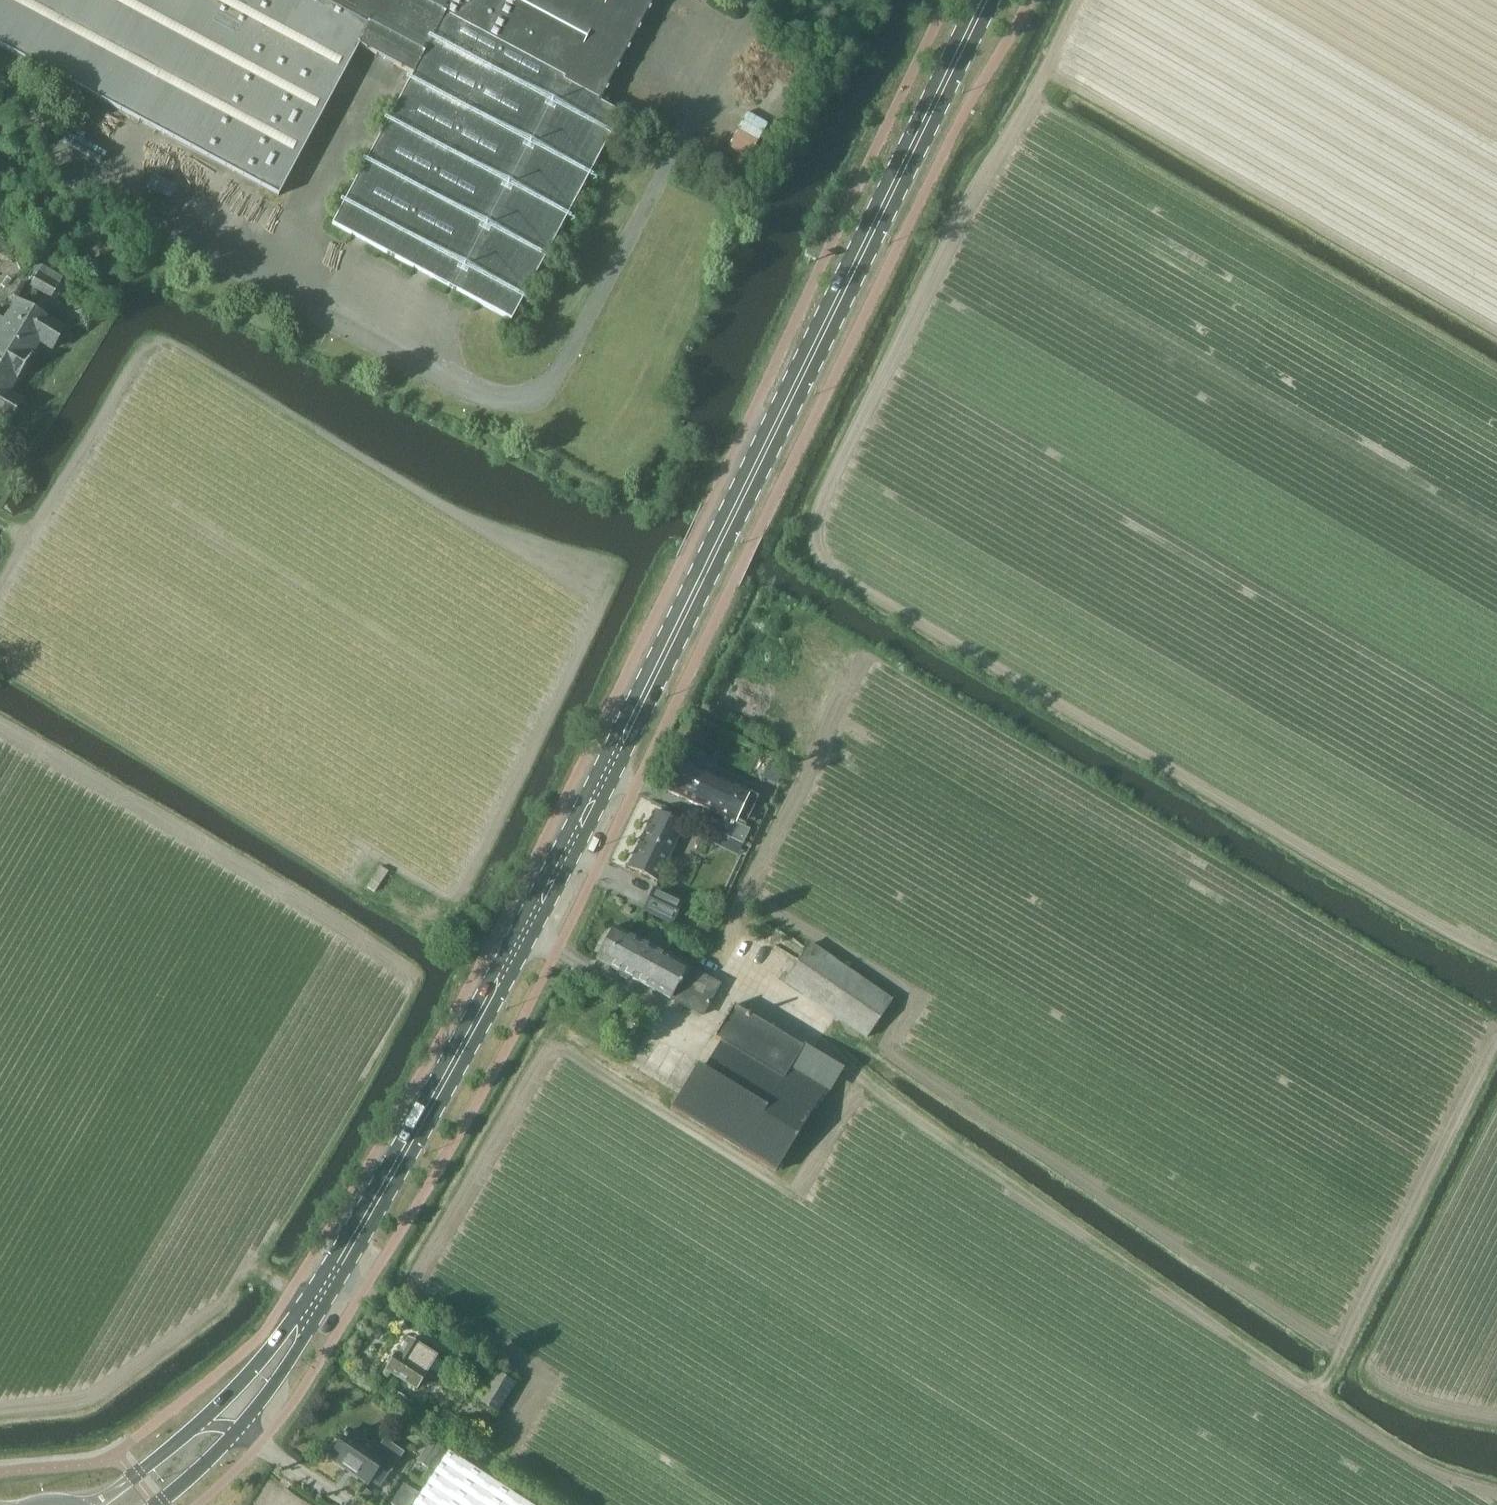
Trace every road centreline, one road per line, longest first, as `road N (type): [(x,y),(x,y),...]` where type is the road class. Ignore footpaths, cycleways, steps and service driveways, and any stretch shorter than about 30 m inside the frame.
road 1 (primary): [(702,576),(558,875),(320,1298)]
road 2 (primary): [(702,576),(986,0)]
road 3 (primary): [(320,1298),(300,1310),(197,1429),(96,1504)]
road 4 (primary): [(162,1504),(261,1404),(316,1322),(320,1298)]

